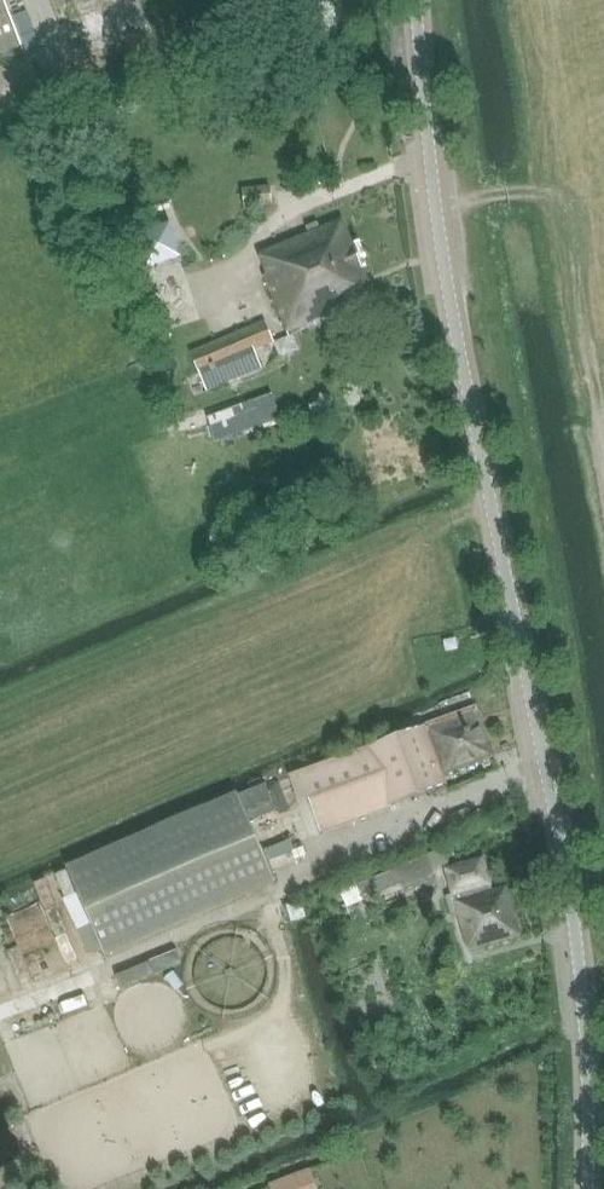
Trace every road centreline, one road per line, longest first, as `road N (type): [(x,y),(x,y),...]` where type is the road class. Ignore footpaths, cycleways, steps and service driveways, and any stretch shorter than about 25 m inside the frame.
road 1 (tertiary): [(586,1188),(587,1092),(569,900),(432,195),(416,0)]

